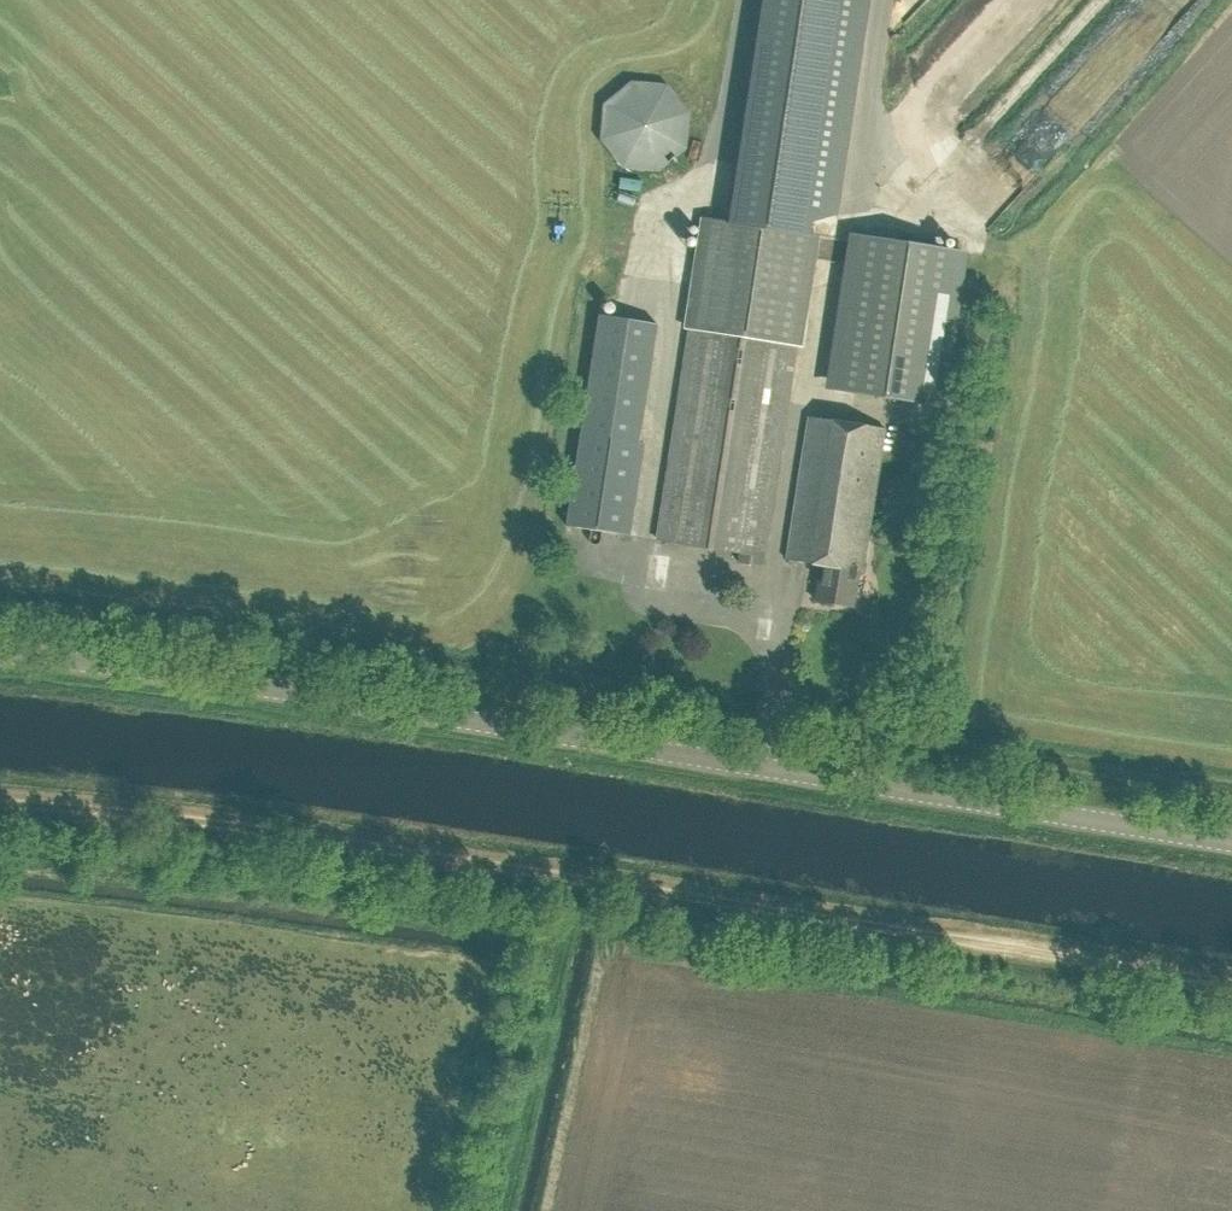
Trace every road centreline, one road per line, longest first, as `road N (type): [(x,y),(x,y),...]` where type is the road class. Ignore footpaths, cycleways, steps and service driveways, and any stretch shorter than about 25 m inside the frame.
road 1 (tertiary): [(1231,841),(483,721),(0,660)]
road 2 (track): [(1231,985),(602,882),(0,805)]

